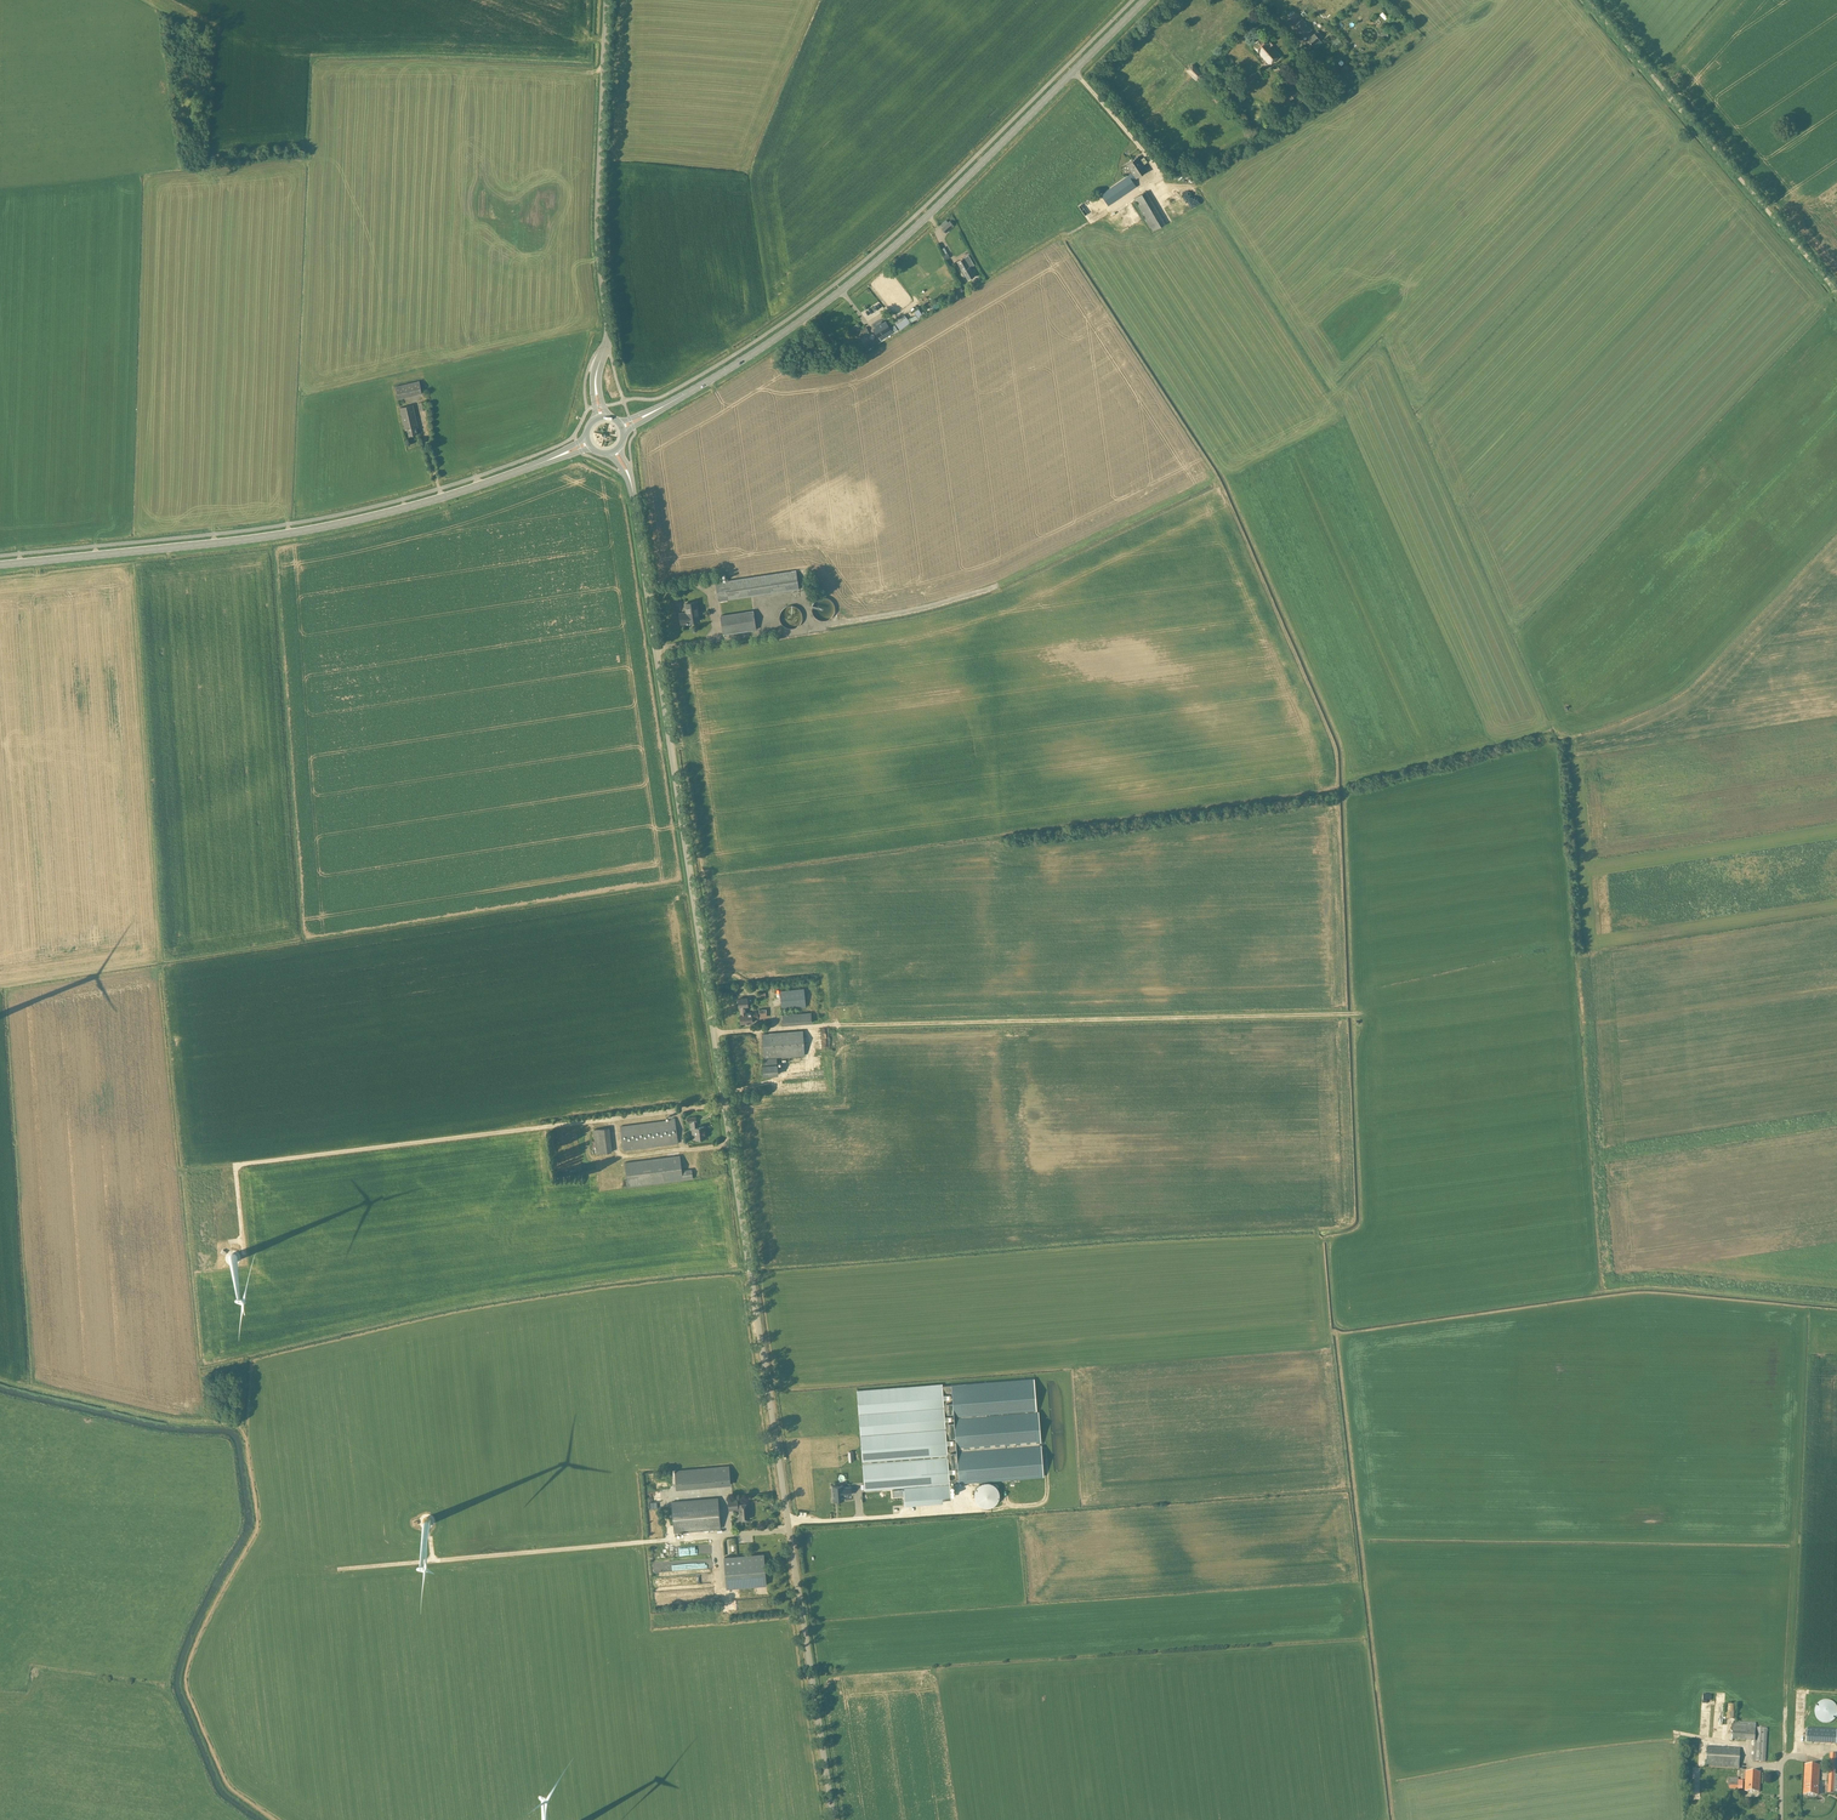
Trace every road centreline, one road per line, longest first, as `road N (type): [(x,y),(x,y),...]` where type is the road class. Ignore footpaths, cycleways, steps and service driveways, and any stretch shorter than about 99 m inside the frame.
road 1 (tertiary): [(833,1819),(632,487)]
road 2 (secondary): [(623,427),(736,365),(881,258),(1146,0)]
road 3 (secondary): [(589,444),(443,497),(340,524),(0,565)]
road 4 (tertiary): [(602,416),(597,375),(609,335),(596,250),(608,0)]
road 5 (unclassified): [(1836,292),(1588,0)]

